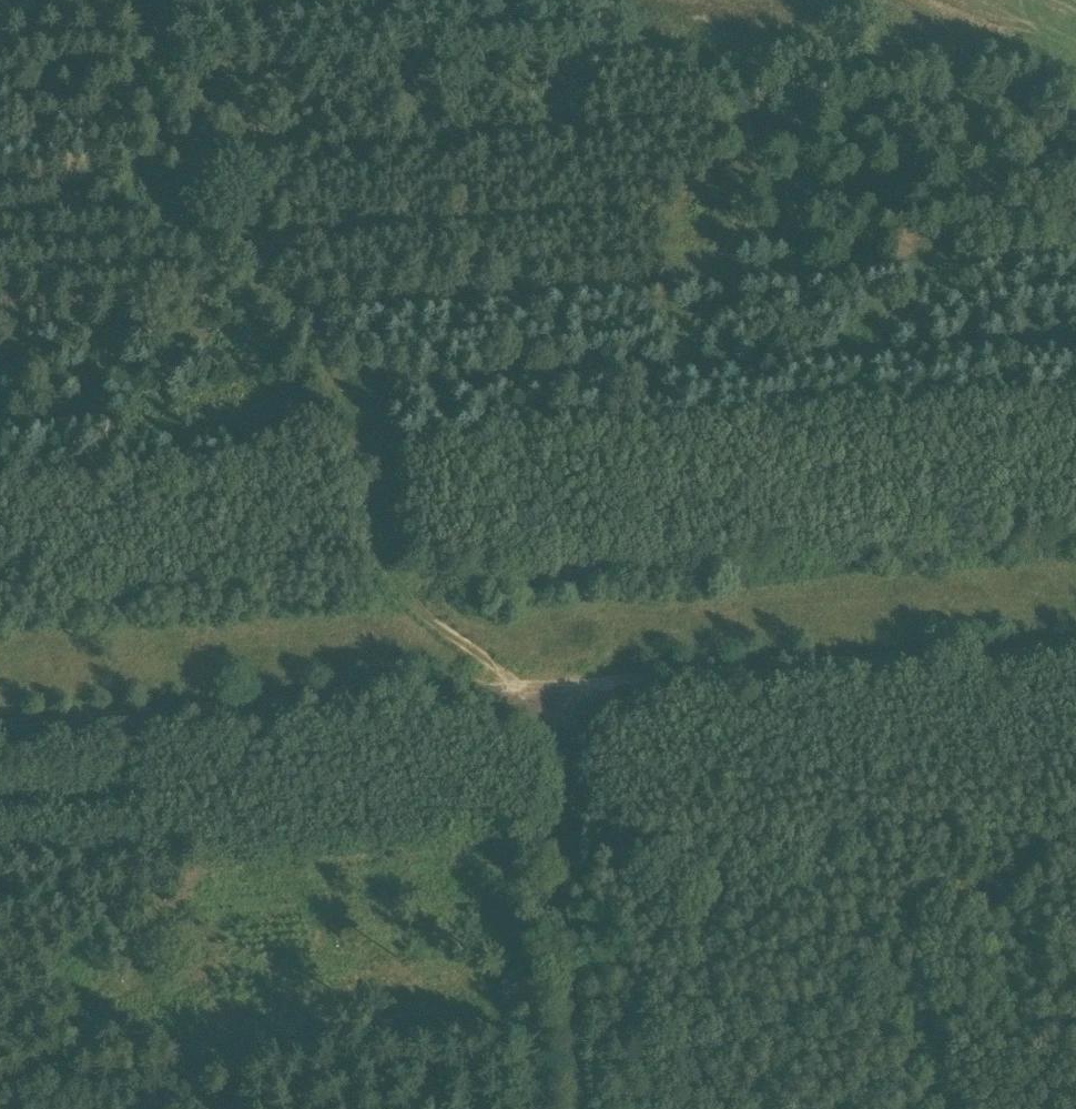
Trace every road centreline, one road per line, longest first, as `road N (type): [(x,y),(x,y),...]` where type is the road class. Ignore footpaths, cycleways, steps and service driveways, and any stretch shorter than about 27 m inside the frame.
road 1 (track): [(565,692),(559,864),(578,1108)]

